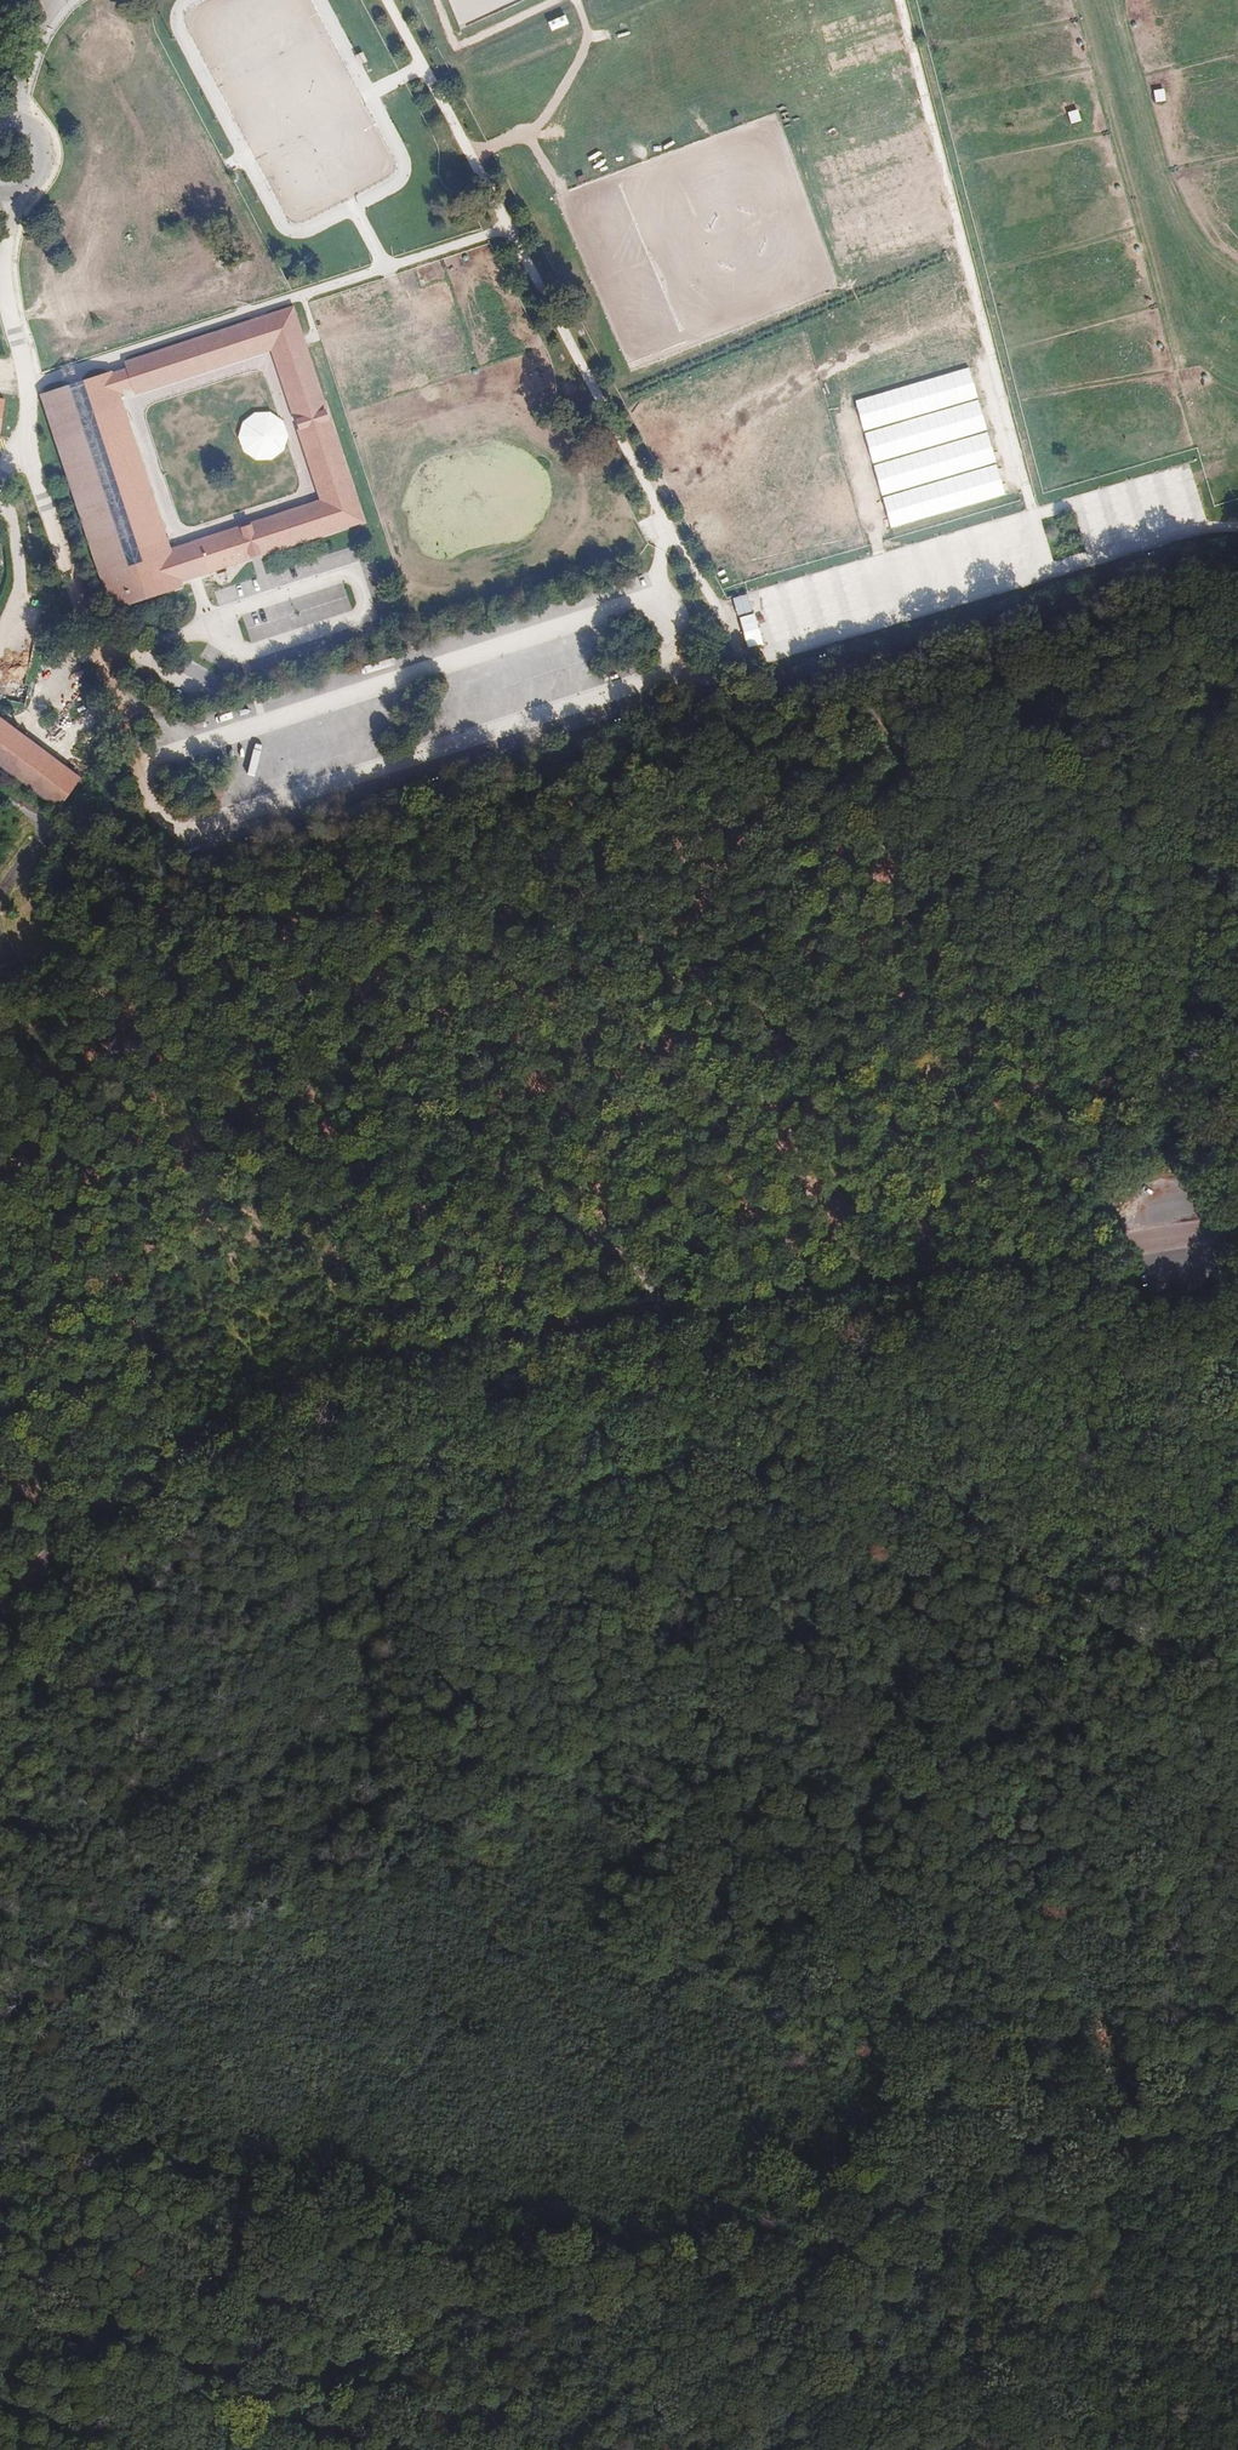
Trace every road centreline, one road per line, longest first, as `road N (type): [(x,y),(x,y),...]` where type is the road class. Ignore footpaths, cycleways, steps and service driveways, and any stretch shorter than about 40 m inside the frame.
road 1 (motorway): [(794,2449),(593,2039),(436,1749),(0,984)]
road 2 (motorway): [(0,1061),(232,1448),(757,2449)]
road 3 (unclassified): [(1237,1225),(382,1355),(313,1373),(214,1422),(147,1468),(60,1541),(0,1609)]
road 4 (track): [(1149,1643),(141,897)]
road 5 (track): [(962,1511),(894,1473),(815,1457),(738,1456),(575,1481),(426,1459),(331,1460),(214,1503),(145,1566),(67,1664),(0,1786)]
road 6 (track): [(141,897),(1207,552)]
road 7 (track): [(1112,2151),(952,2147),(848,2164),(667,2226),(522,2244),(439,2308),(374,2394),(305,2449)]
road 8 (track): [(387,0),(750,664)]
road 9 (track): [(680,676),(750,664),(1176,530),(1237,522)]
road 10 (track): [(507,224),(23,386)]
road 11 (track): [(259,721),(224,623),(201,605),(115,352)]
road 12 (track): [(399,174),(301,227),(289,225),(177,24),(186,0)]
road 13 (track): [(178,537),(311,493),(249,309)]
road 14 (track): [(0,2404),(179,2449)]
road 15 (track): [(321,0),(404,162)]
road 16 (track): [(141,897),(6,800)]
road 17 (track): [(266,359),(131,400)]
road 18 (track): [(1112,2151),(1237,2137)]

